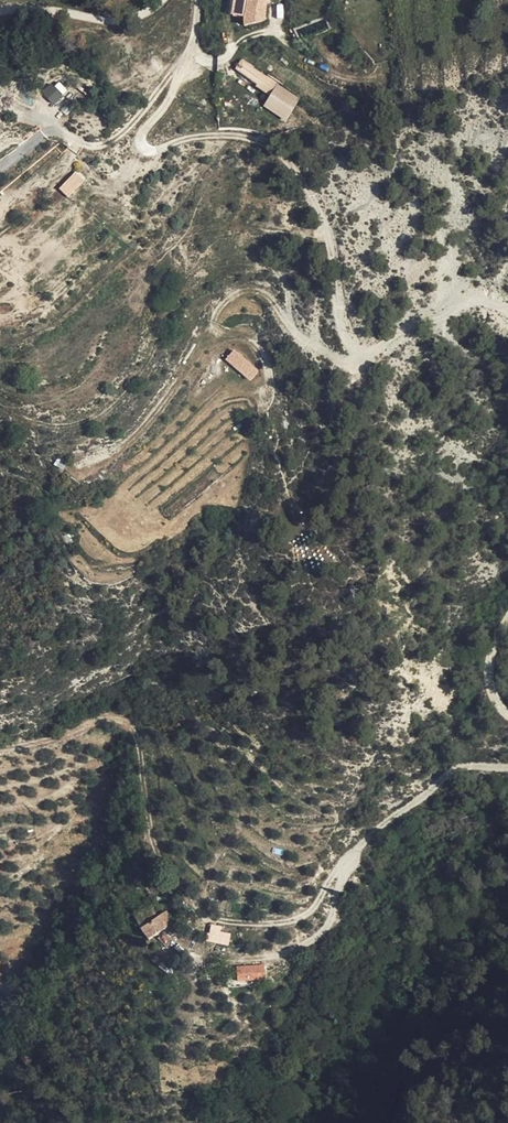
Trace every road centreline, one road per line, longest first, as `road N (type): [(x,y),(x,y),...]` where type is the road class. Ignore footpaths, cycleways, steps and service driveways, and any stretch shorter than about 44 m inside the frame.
road 1 (track): [(0,749),(125,720),(135,731),(165,868),(207,920),(239,923),(299,919),(389,819),(448,775),(464,767),(507,768)]
road 2 (track): [(507,302),(486,291),(467,297),(356,355),(346,340),(322,216),(280,151),(228,136),(143,150),(138,139),(183,77),(197,0)]
road 3 (track): [(0,11),(110,21),(140,18),(162,0)]

